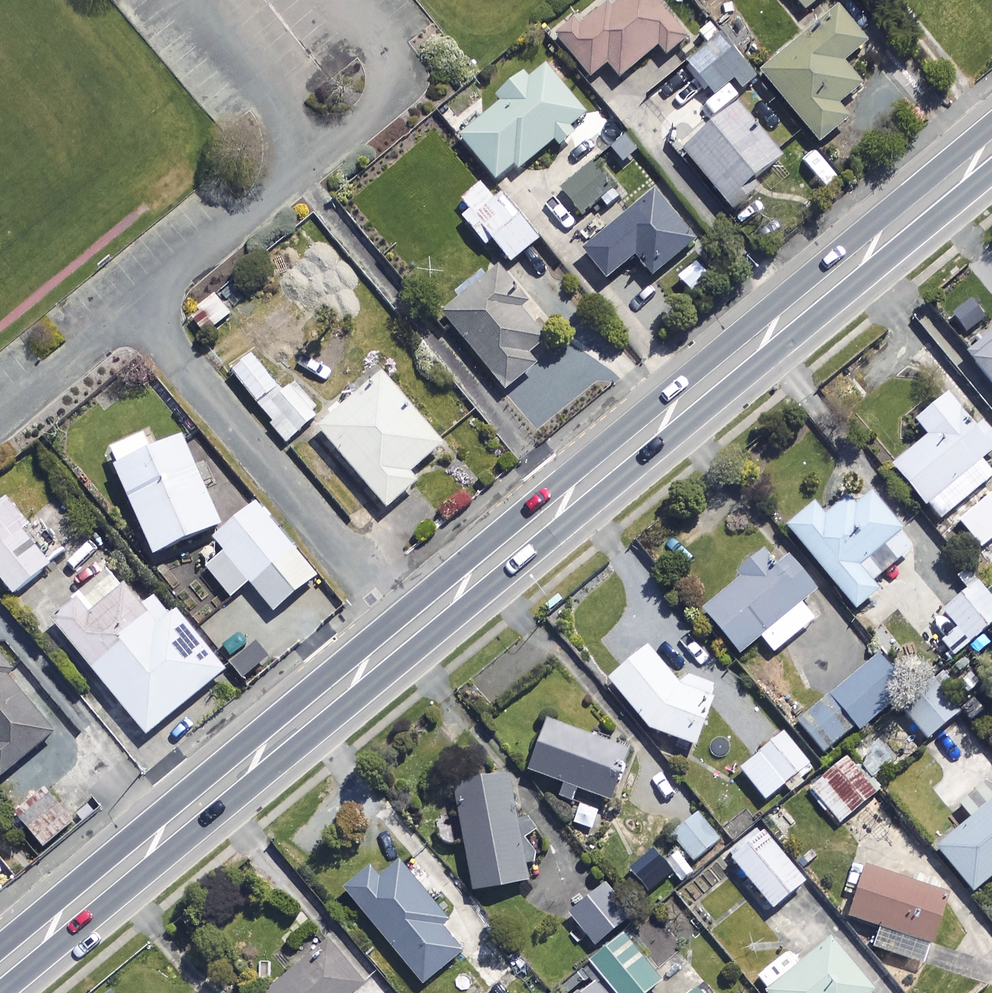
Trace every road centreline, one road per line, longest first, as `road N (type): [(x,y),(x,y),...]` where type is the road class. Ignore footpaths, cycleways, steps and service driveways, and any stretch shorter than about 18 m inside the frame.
road 1 (trunk): [(0,970),(991,147)]

